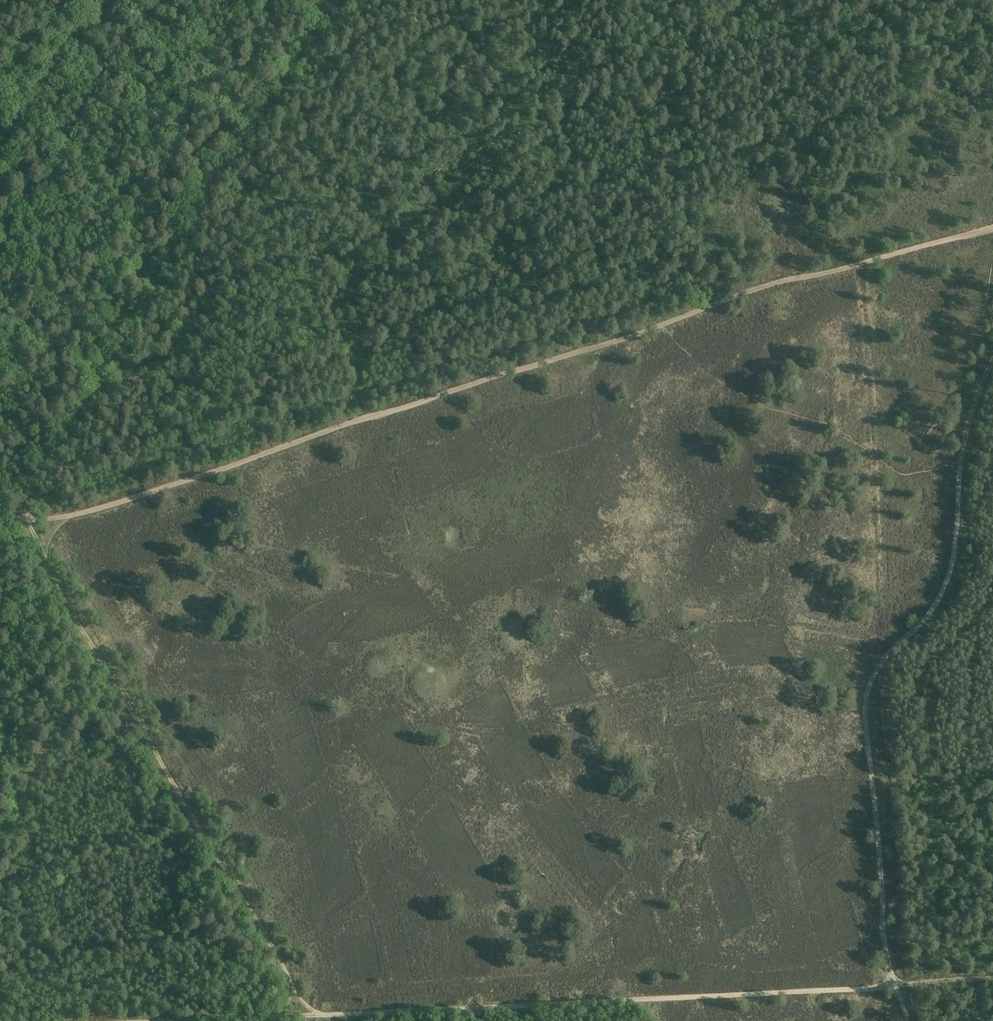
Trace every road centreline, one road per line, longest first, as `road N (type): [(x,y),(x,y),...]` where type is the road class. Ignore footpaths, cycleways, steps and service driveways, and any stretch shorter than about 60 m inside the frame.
road 1 (track): [(992,229),(787,280),(104,508),(23,521),(314,1017)]
road 2 (track): [(992,356),(966,417),(954,551),(938,602),(874,669),(865,710),(884,942),(898,988)]
road 3 (track): [(232,1020),(898,988)]
road 4 (track): [(333,0),(149,289),(23,521)]

